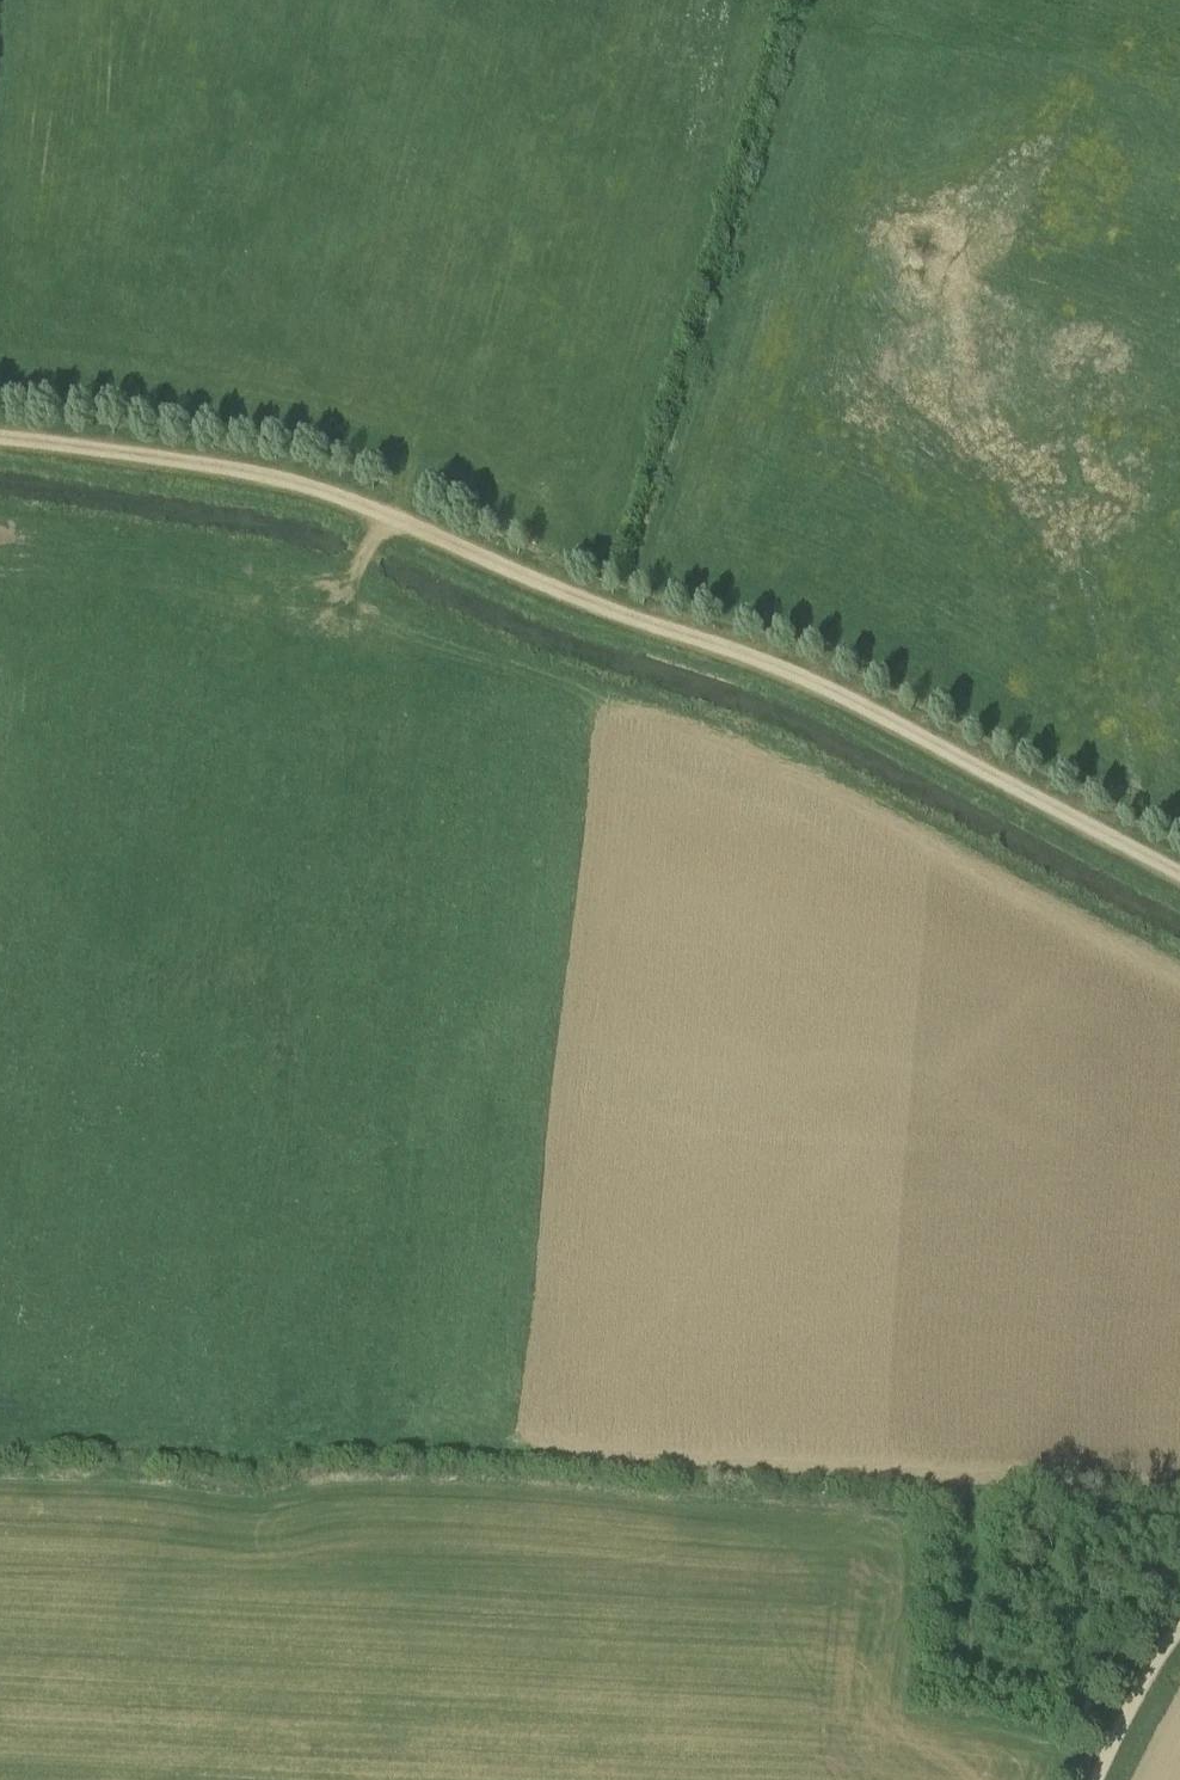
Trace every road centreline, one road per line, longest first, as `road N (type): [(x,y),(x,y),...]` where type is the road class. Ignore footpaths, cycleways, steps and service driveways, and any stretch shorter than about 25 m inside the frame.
road 1 (track): [(0,434),(288,481),(399,520),(562,589),(825,683),(1179,873)]
road 2 (unclassified): [(1098,1779),(1179,1629)]

